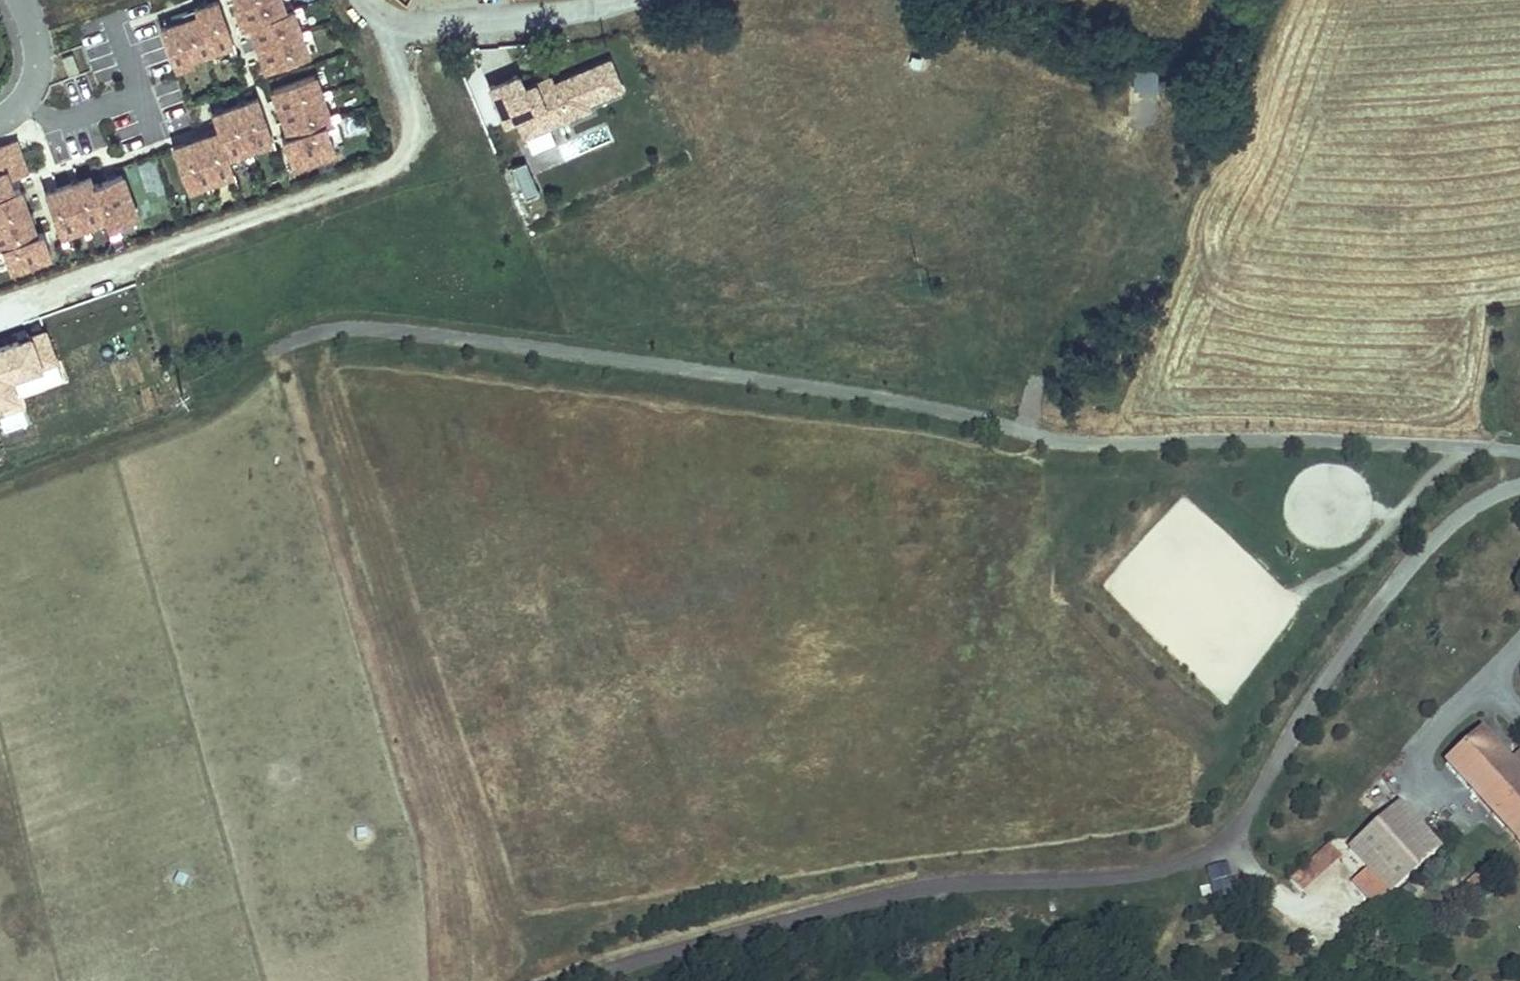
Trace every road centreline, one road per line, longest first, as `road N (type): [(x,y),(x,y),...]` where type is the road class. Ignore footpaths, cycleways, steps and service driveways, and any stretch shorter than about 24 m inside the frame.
road 1 (track): [(478,980),(487,953),(490,880),(464,795),(369,574),(308,385),(321,345),(354,326)]
road 2 (residential): [(370,0),(385,17),(441,24),(600,0)]
road 3 (residential): [(23,0),(38,84),(0,125)]

